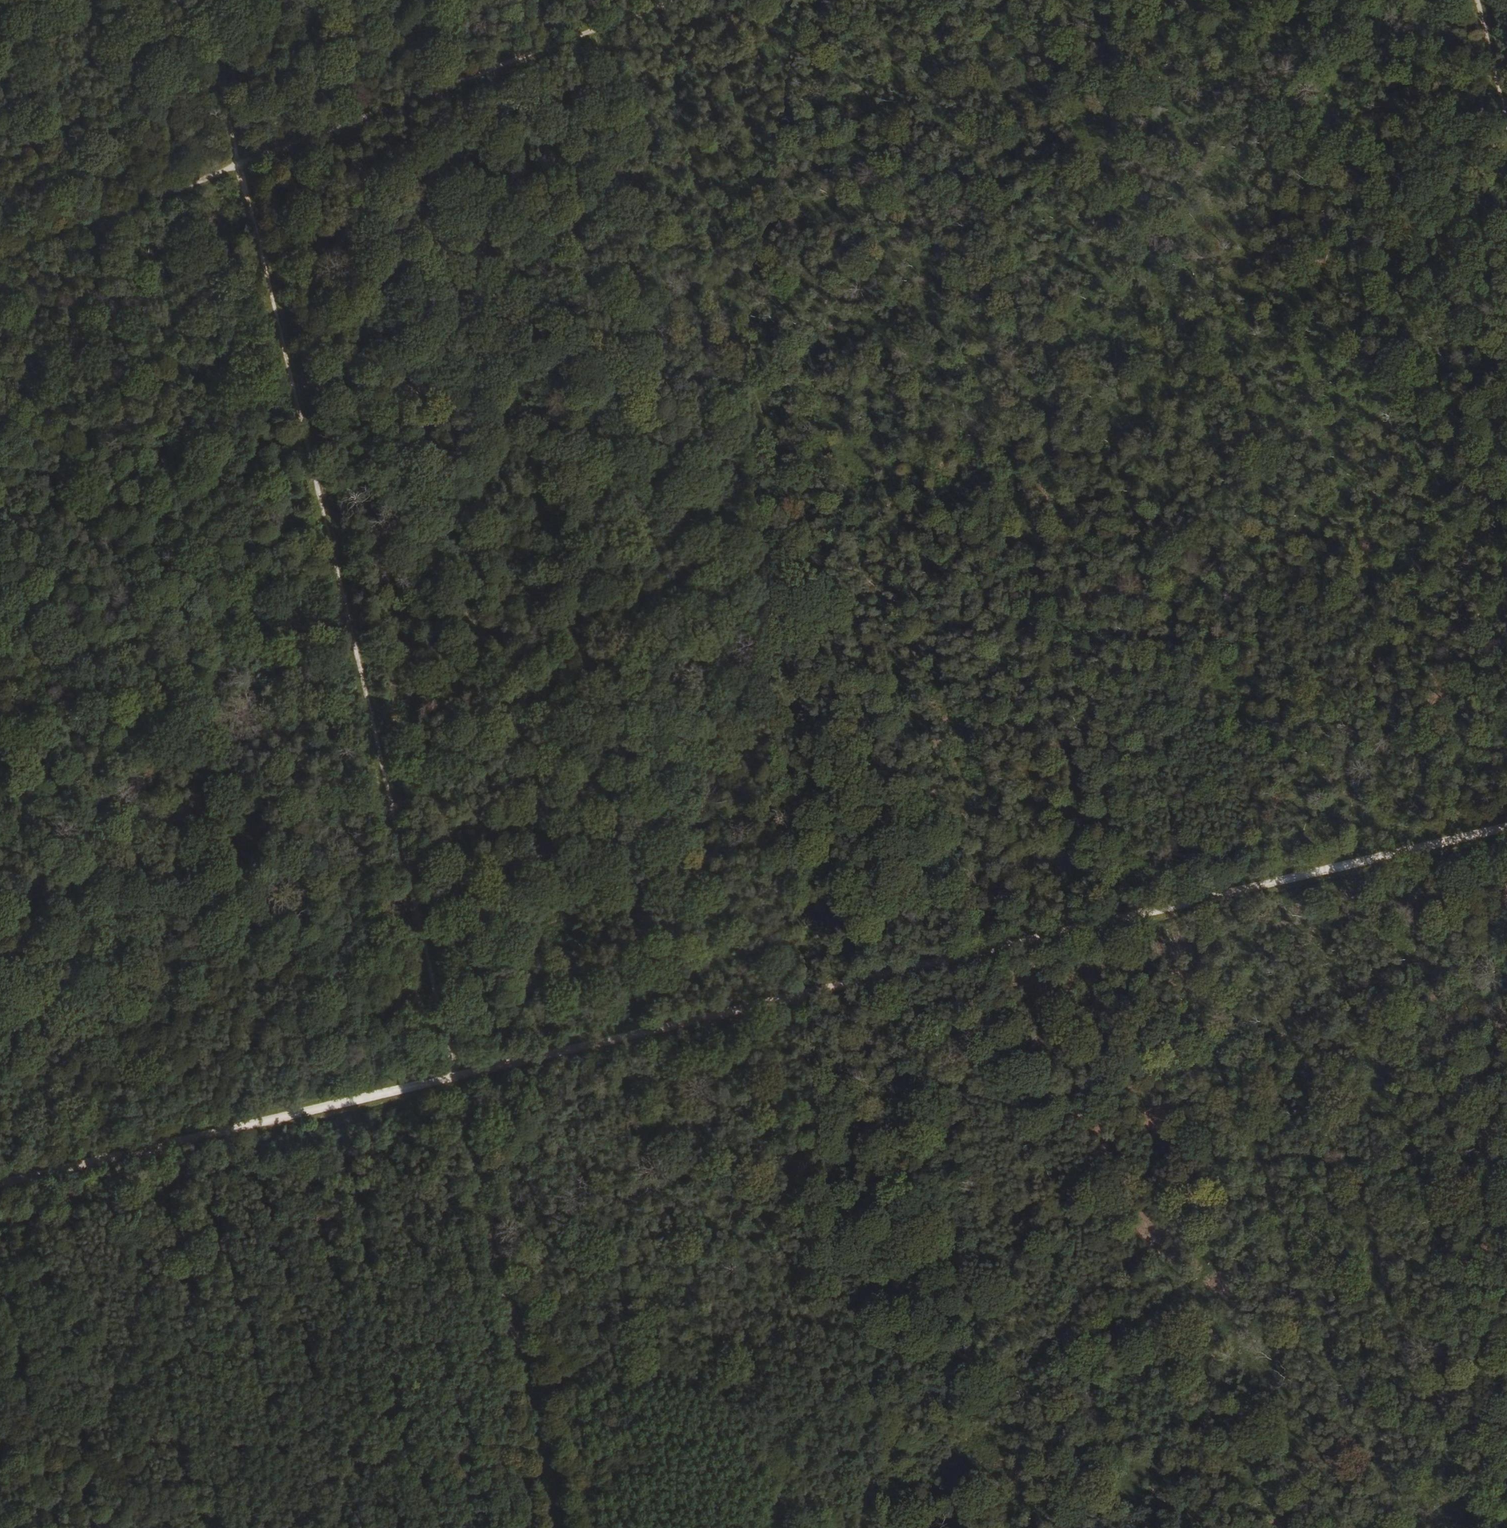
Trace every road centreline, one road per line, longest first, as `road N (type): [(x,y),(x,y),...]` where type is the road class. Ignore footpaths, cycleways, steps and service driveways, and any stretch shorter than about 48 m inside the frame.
road 1 (track): [(450,1077),(1506,828)]
road 2 (track): [(450,1077),(245,167)]
road 3 (track): [(0,1183),(450,1077)]
road 4 (track): [(245,167),(657,0)]
road 5 (track): [(245,167),(205,0)]

